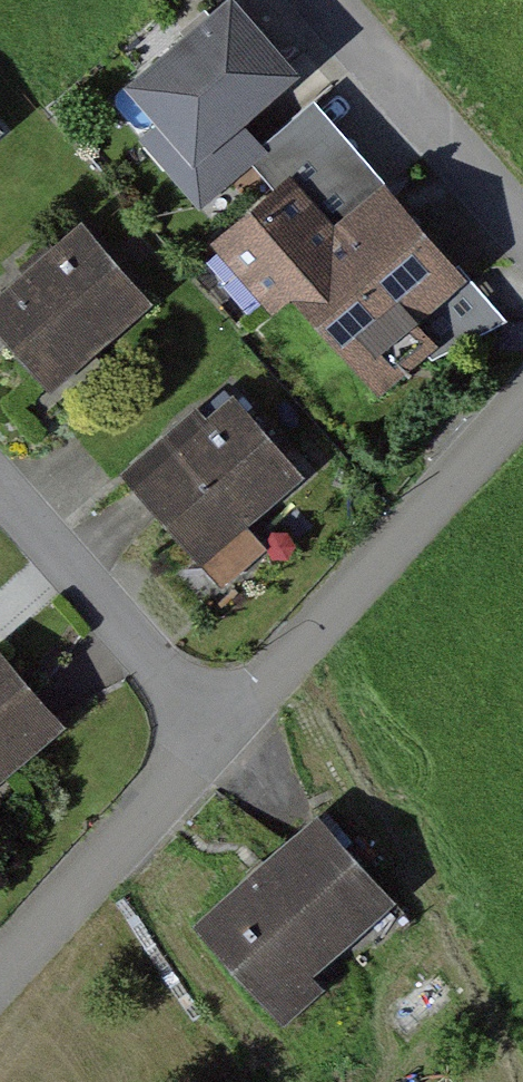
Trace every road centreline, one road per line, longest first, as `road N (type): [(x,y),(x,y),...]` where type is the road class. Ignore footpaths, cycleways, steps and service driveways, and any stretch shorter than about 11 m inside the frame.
road 1 (residential): [(212,753),(522,410)]
road 2 (residential): [(0,505),(212,753)]
road 3 (residential): [(0,978),(212,753)]
road 4 (residential): [(522,203),(336,0)]

